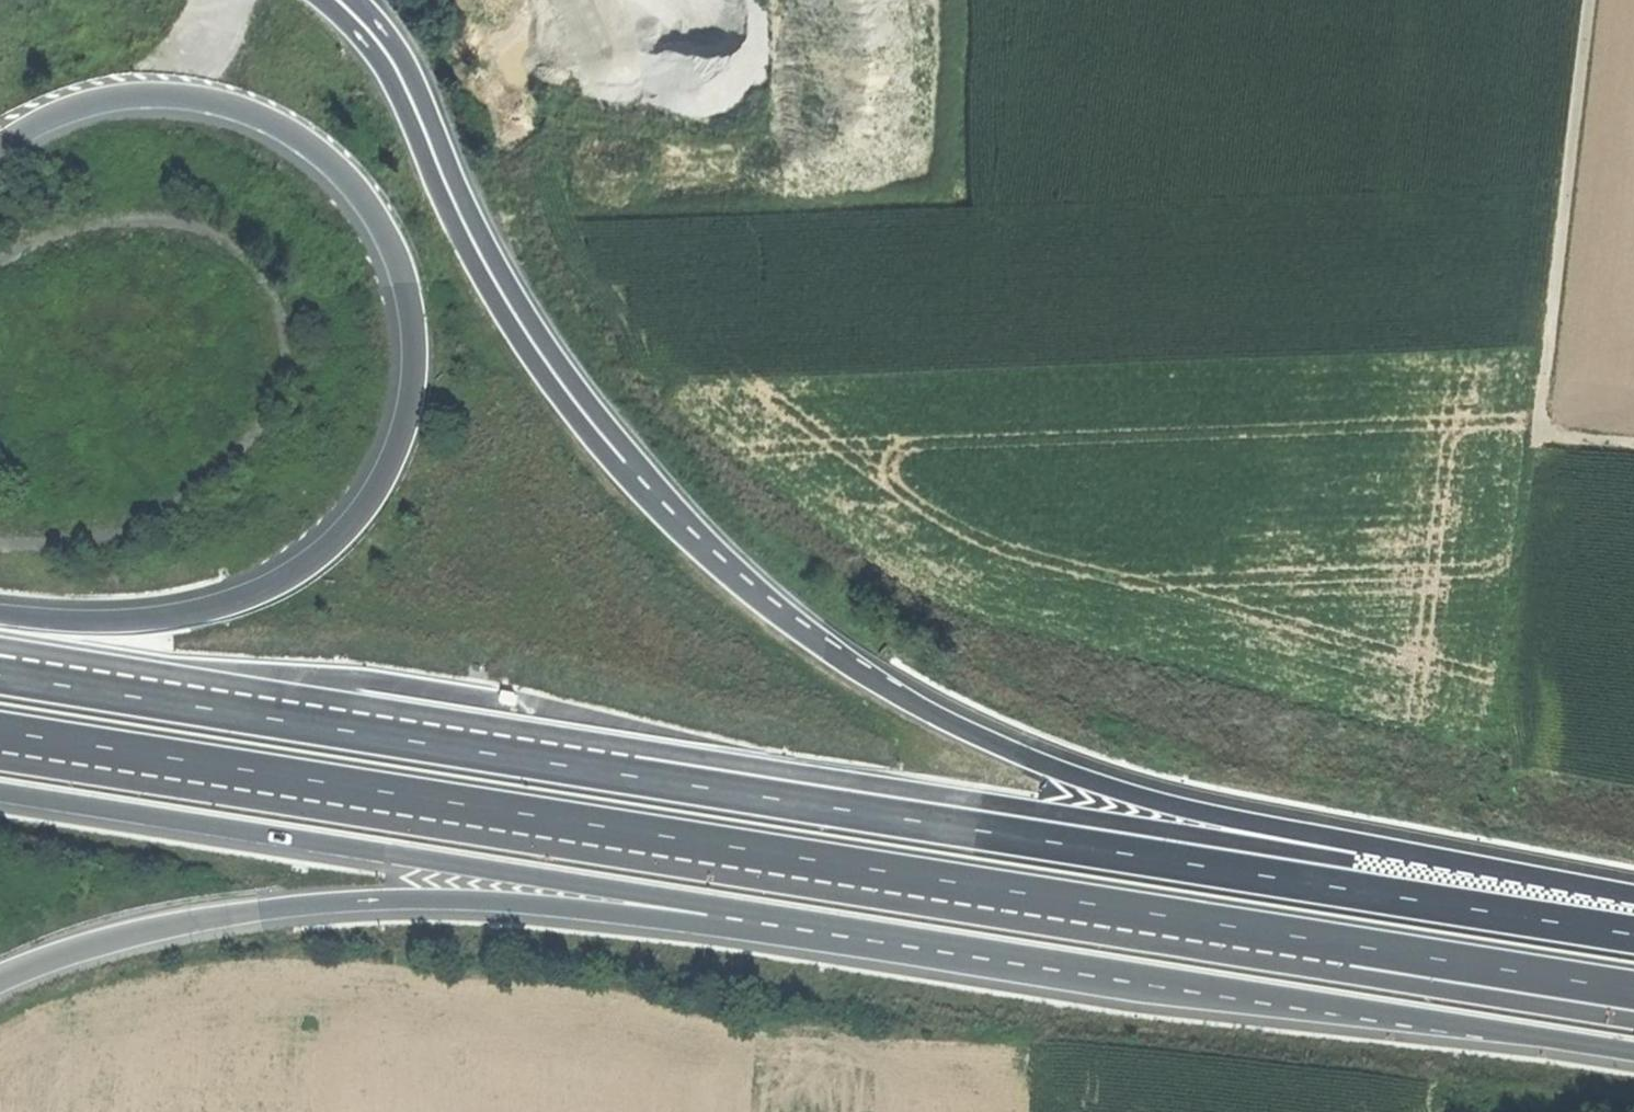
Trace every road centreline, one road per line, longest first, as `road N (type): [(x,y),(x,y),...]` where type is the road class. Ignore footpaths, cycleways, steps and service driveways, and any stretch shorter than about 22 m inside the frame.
road 1 (trunk): [(1633,934),(0,675)]
road 2 (trunk): [(0,731),(1633,990)]
road 3 (trunk): [(0,979),(137,932),(252,913),(368,899),(468,900),(703,923),(1051,977),(1338,1005)]
road 4 (trunk): [(0,792),(1338,1005)]
road 5 (trunk): [(0,145),(75,105),(122,95),(174,93),(268,117),(308,140),(373,209),(410,291),(417,339),(416,380),(390,466),(338,537),(298,570),(245,599),(188,616),(54,619),(0,611)]
road 6 (trunk): [(1633,895),(1219,817),(1062,771),(931,714),(744,589)]
road 7 (trunk): [(744,589),(617,467),(522,347),(457,233),(385,71),(322,0)]
road 8 (trunk): [(744,589),(540,336),(475,224),(404,60),(354,0)]
road 9 (track): [(1542,408),(1587,0)]
road 10 (trunk): [(1338,1005),(1633,1050)]

